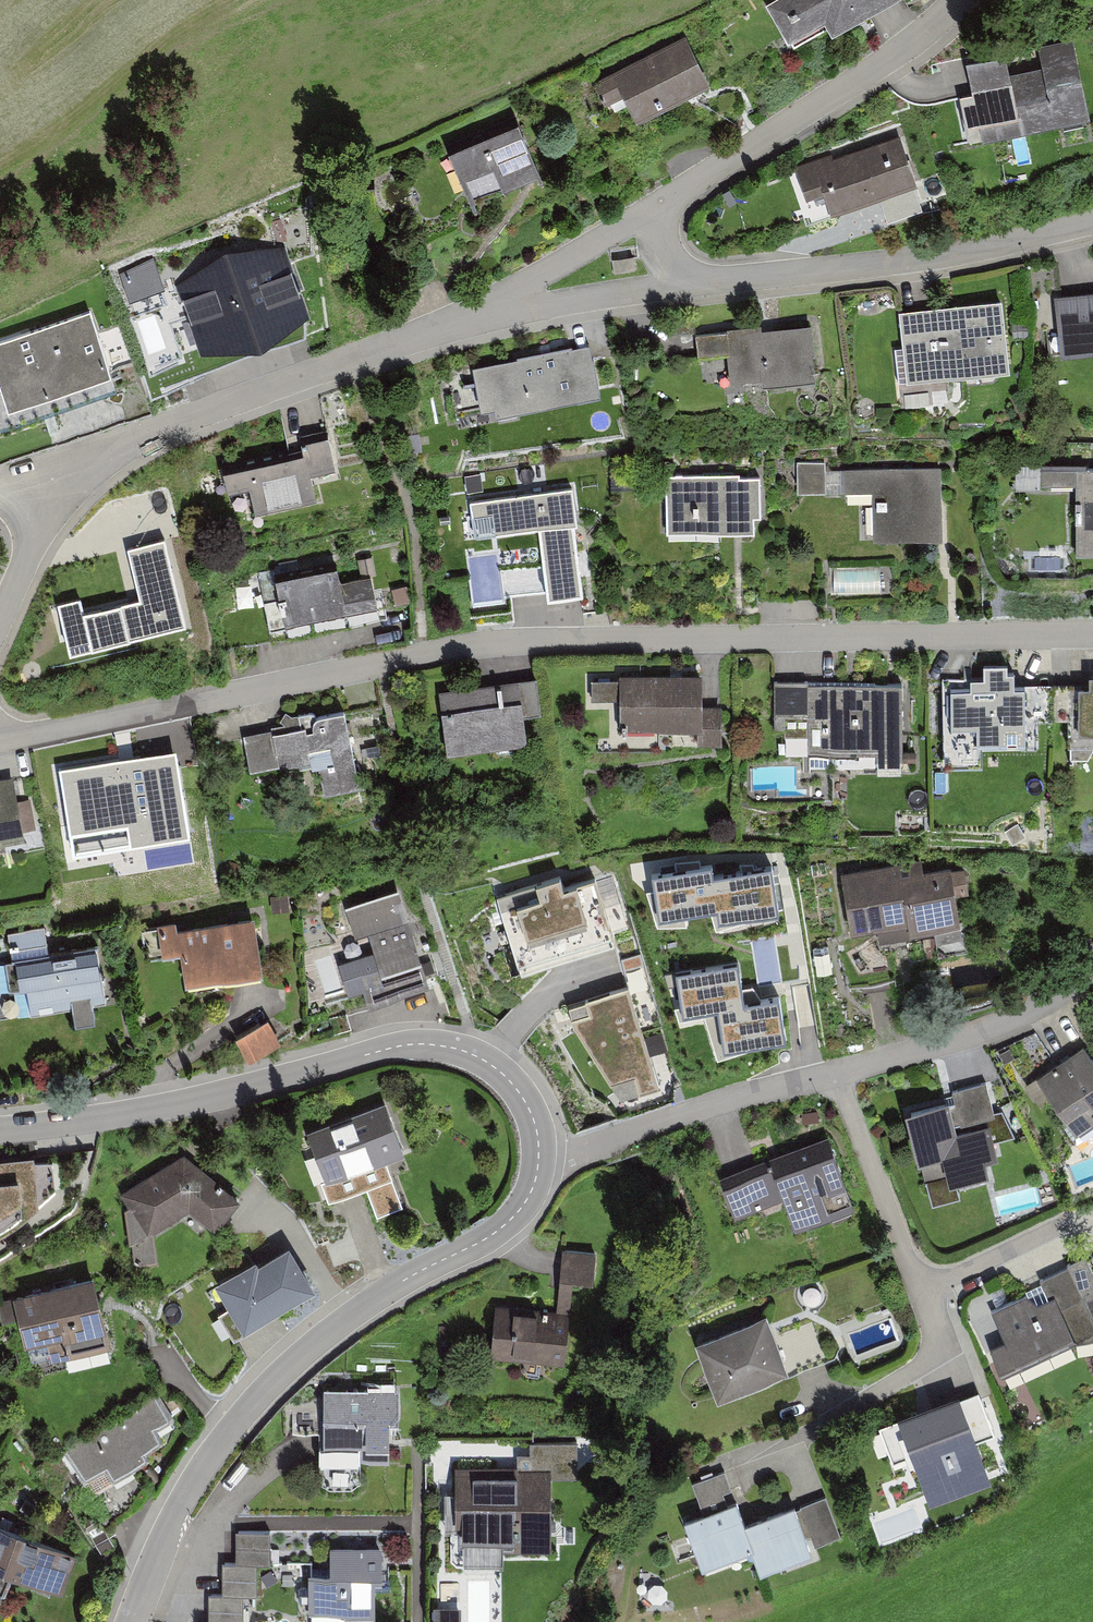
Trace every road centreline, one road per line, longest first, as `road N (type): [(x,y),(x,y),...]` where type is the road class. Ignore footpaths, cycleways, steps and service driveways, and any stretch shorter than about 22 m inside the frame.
road 1 (residential): [(0,737),(505,643),(1092,633)]
road 2 (residential): [(131,1621),(187,1491),(271,1382),(410,1277),(486,1239),(524,1207),(540,1154)]
road 3 (residential): [(470,316),(683,284),(898,265),(1092,222)]
road 4 (residential): [(540,1154),(531,1111),(507,1077),(476,1055),(443,1046),(402,1045),(153,1108),(0,1130)]
road 5 (residential): [(966,0),(854,85),(470,316)]
road 6 (residential): [(707,1470),(810,1432),(917,1370),(933,1343),(837,1074)]
road 7 (residential): [(43,474),(470,316)]
road 8 (residential): [(837,1074),(567,1156),(540,1154)]
road 9 (residential): [(1092,972),(1028,1011),(956,1041),(837,1074)]
road 10 (residential): [(0,619),(34,548),(43,474)]

